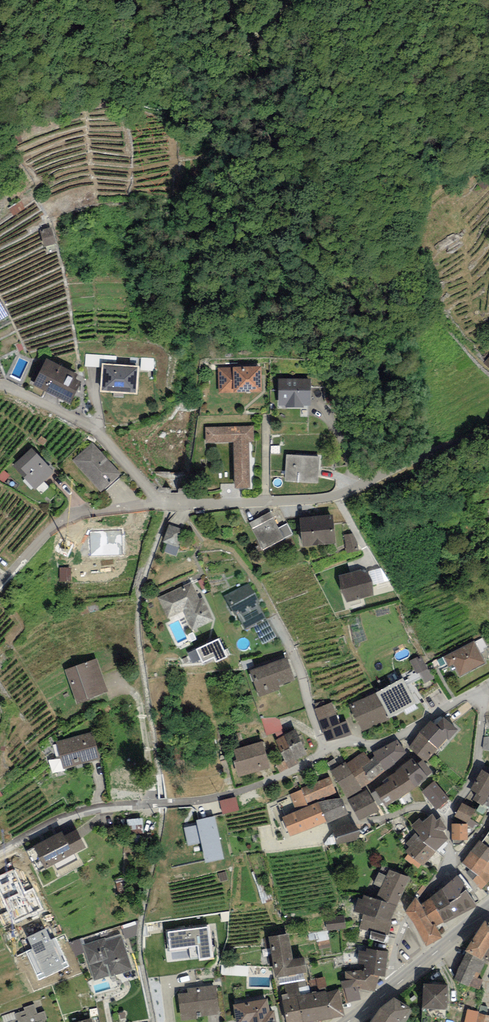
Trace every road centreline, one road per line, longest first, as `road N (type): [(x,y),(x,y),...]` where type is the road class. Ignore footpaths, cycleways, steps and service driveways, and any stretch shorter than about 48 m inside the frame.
road 1 (residential): [(488,432),(334,496),(81,515),(55,527),(0,583)]
road 2 (residential): [(482,687),(402,732),(351,741),(247,789),(92,810),(0,853)]
road 3 (residential): [(389,991),(404,904),(453,857),(448,813),(478,763)]
road 4 (primary): [(389,991),(488,908)]

